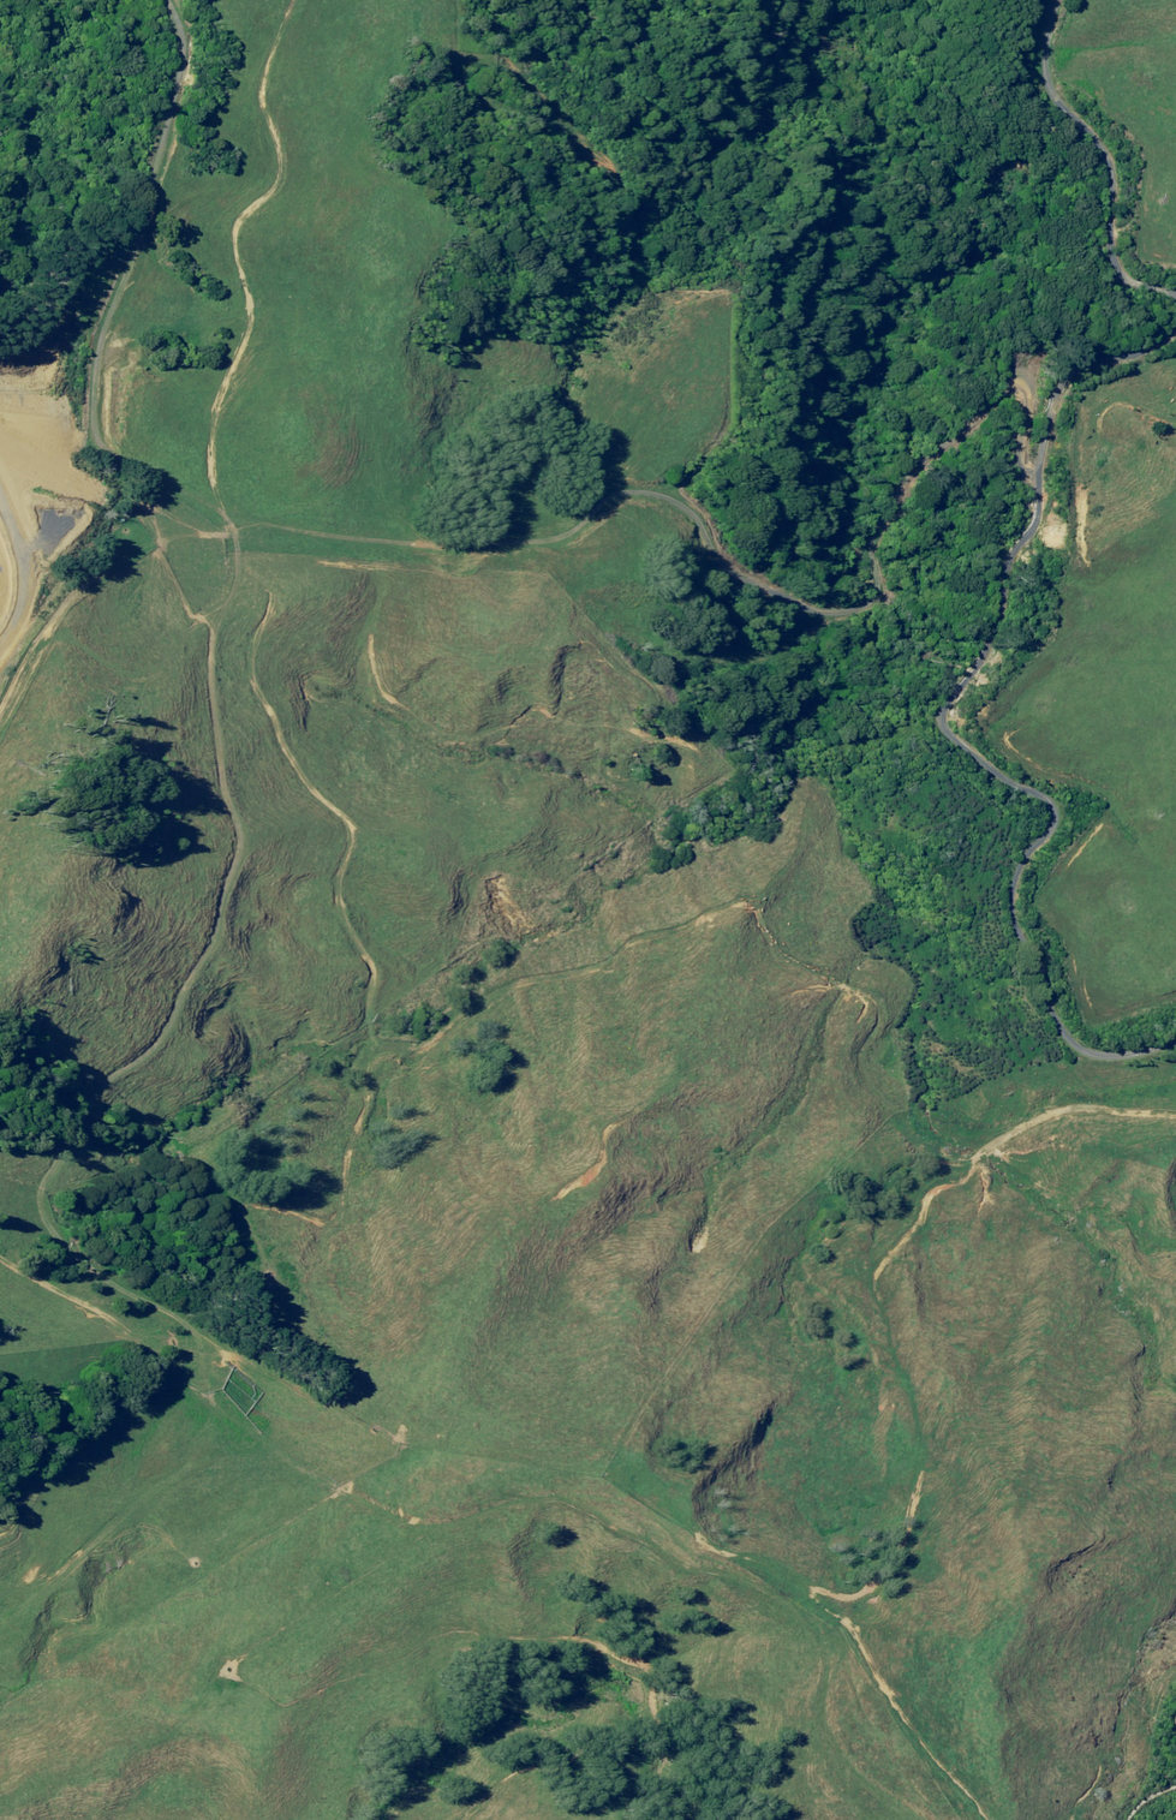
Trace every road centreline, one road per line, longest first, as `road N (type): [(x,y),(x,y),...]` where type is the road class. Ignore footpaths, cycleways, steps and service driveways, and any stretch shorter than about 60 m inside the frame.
road 1 (track): [(230,515),(279,603),(261,676),(341,846),(348,933),(358,940),(382,1034),(454,1018),(684,909),(747,916),(815,1002),(865,1139),(951,1167),(1115,1125),(1175,1130)]
road 2 (track): [(268,1441),(222,1397),(176,1371),(86,1284),(16,1197),(161,1029),(237,890),(214,686),(230,515)]
road 3 (track): [(1059,392),(1028,379),(996,395),(936,455),(894,510),(884,570),(858,612),(791,596),(731,562),(693,508),(650,488),(500,545),(357,543),(230,515)]
road 4 (unclassified): [(1175,1038),(1149,1050),(1099,1051),(1075,1038),(1048,1001),(1015,901),(1051,813),(1032,790),(963,743),(948,719),(999,625),(1034,529),(1042,448),(1059,392),(1090,366),(1154,346),(1175,326)]
road 5 (track): [(268,1441),(347,1516),(397,1543),(439,1539),(490,1519),(598,1516),(705,1568),(791,1641),(841,1743),(903,1819)]
road 6 (track): [(172,0),(191,45),(133,232),(157,296),(111,344),(118,453),(230,515)]
road 7 (unclassified): [(1175,305),(1121,256),(1109,164),(1057,91),(1048,42),(1061,0)]
road 8 (track): [(0,1617),(182,1472),(268,1441)]

